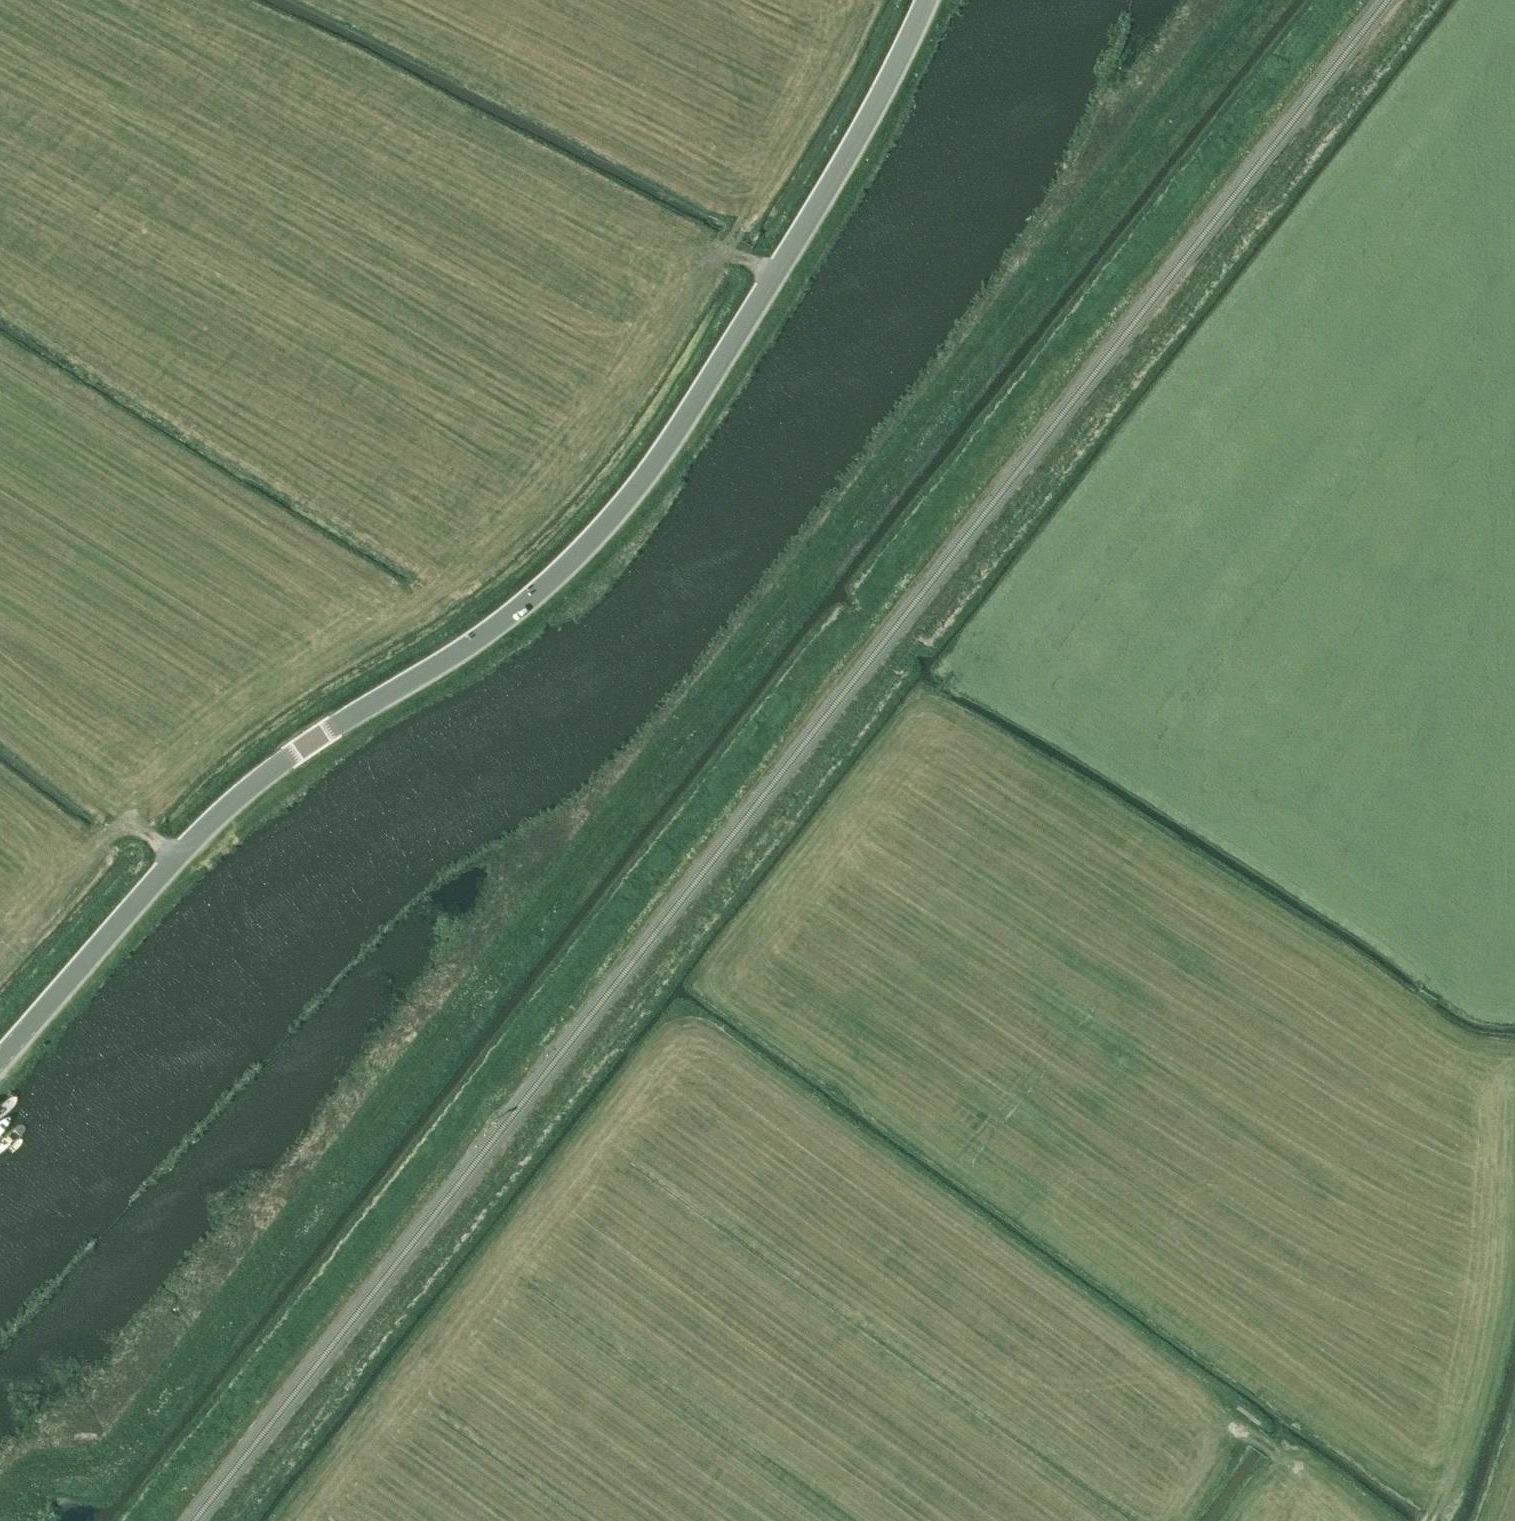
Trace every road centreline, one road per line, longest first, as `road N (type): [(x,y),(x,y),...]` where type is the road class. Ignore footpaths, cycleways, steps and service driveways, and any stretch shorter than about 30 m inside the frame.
road 1 (unclassified): [(0,1058),(226,811),(322,737),(456,656),(582,550),(642,477),(756,303),(851,147),(926,0)]

